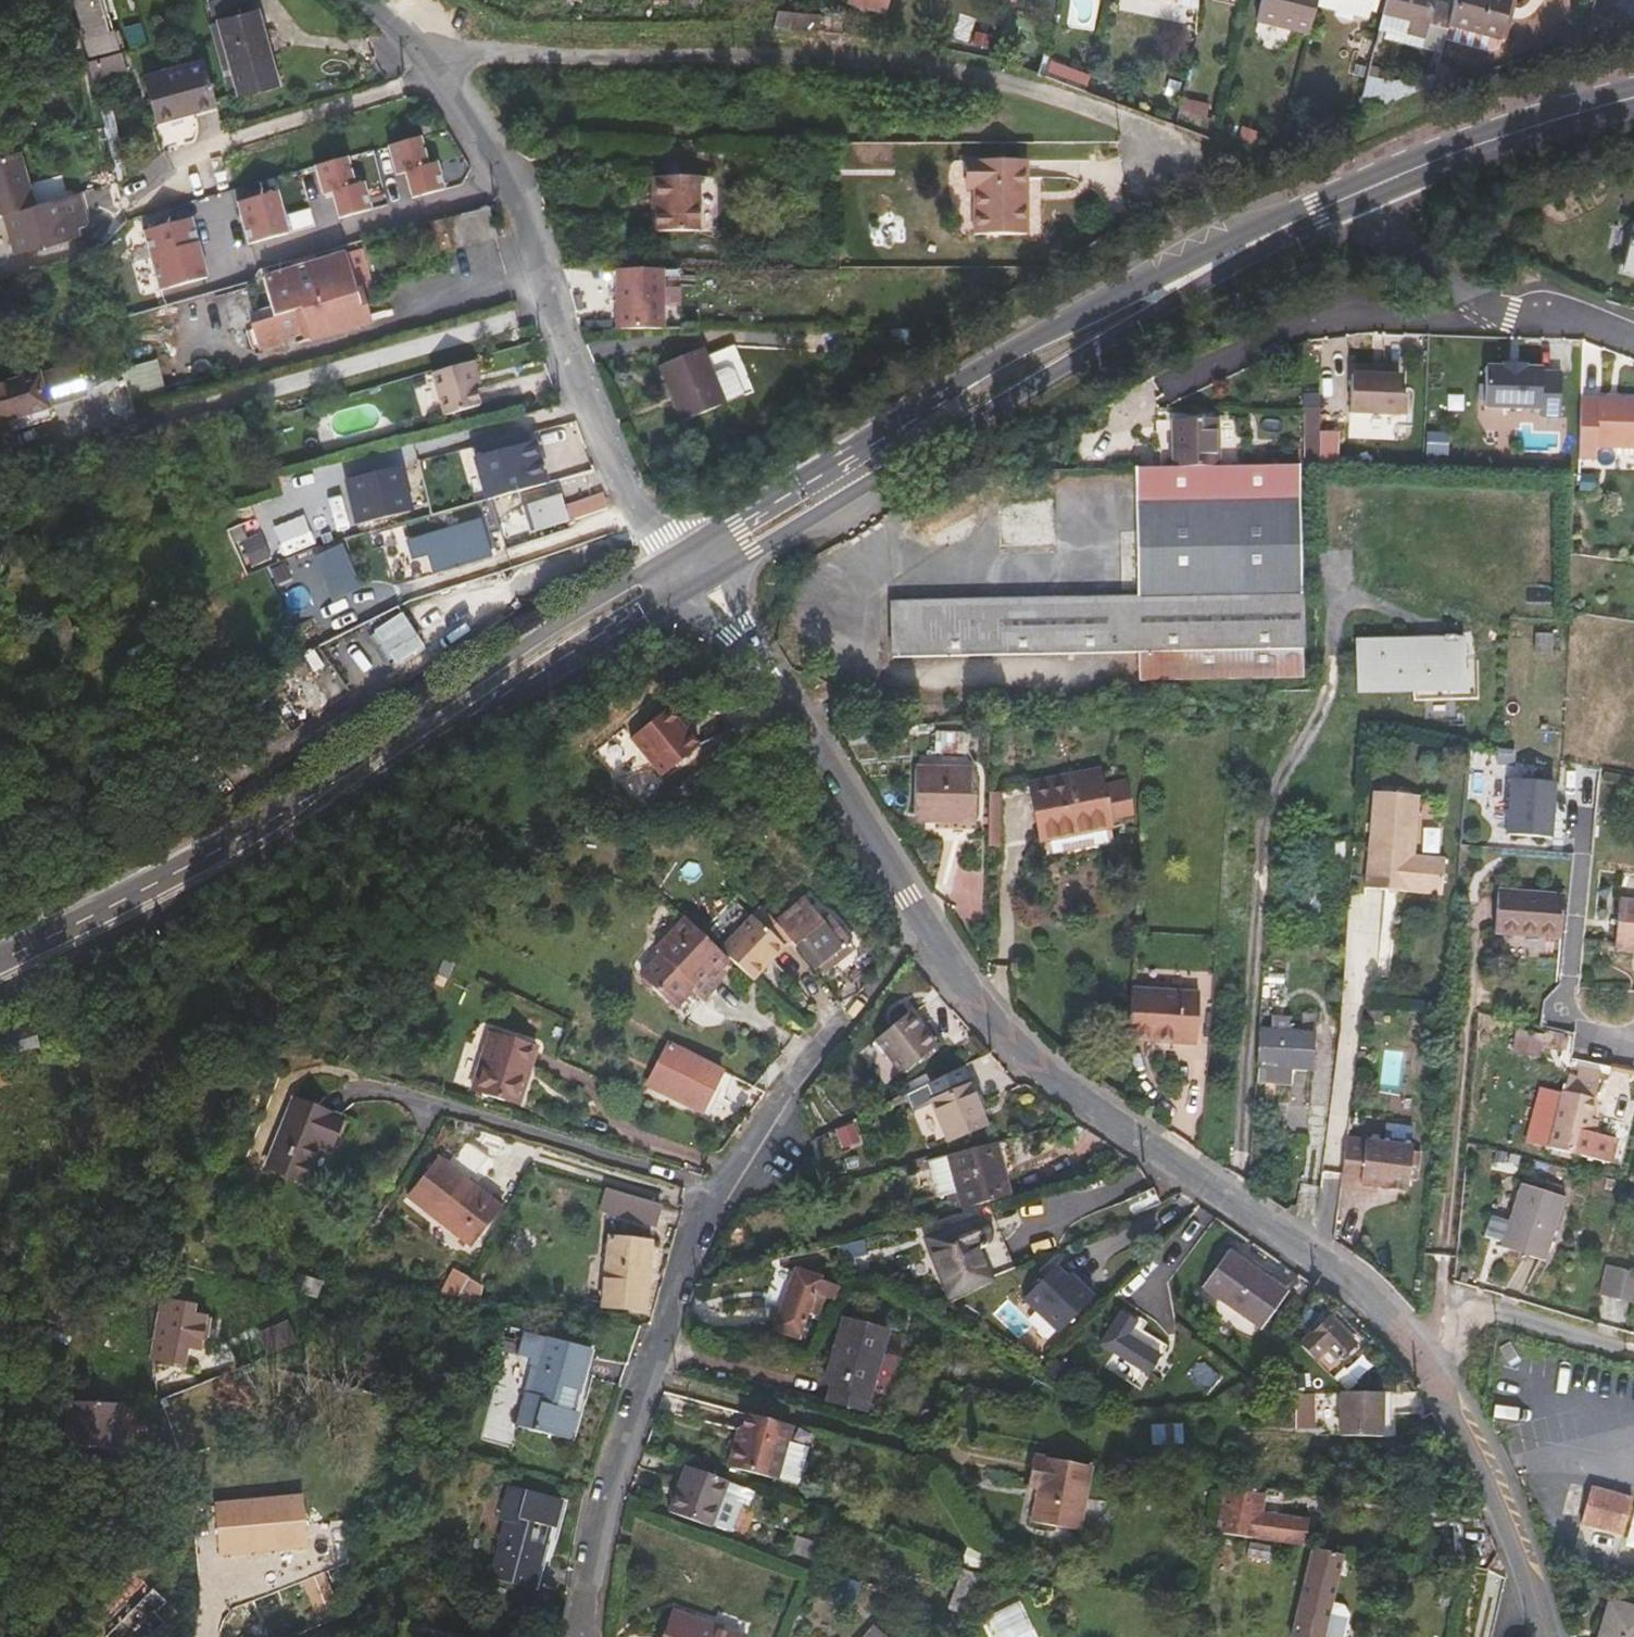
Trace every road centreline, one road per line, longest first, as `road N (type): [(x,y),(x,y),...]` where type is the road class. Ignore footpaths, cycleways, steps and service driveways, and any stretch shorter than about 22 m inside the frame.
road 1 (residential): [(798,721),(975,998),(1030,1057),(1109,1121),(1378,1299),(1470,1438),(1502,1512),(1539,1636)]
road 2 (secondary): [(0,995),(237,872),(700,584)]
road 3 (secondary): [(678,559),(258,829),(0,955)]
road 4 (residential): [(430,67),(475,53),(846,58),(995,81),(1105,112),(1170,159)]
road 5 (residential): [(576,1636),(592,1546),(685,1248),(731,1170),(877,979)]
road 6 (secondary): [(1274,228),(1253,231),(1110,300),(678,559)]
road 7 (secondary): [(700,584),(1265,250),(1274,228)]
road 8 (residential): [(430,67),(458,94),(504,181),(640,510),(678,559)]
road 9 (residential): [(1503,310),(1466,322),(1320,317),(1143,396)]
road 10 (secondary): [(1365,188),(1633,99)]
road 11 (residential): [(1503,310),(1424,272),(1365,188)]
road 12 (residential): [(798,721),(700,584)]
road 13 (residential): [(1633,338),(1503,310)]

